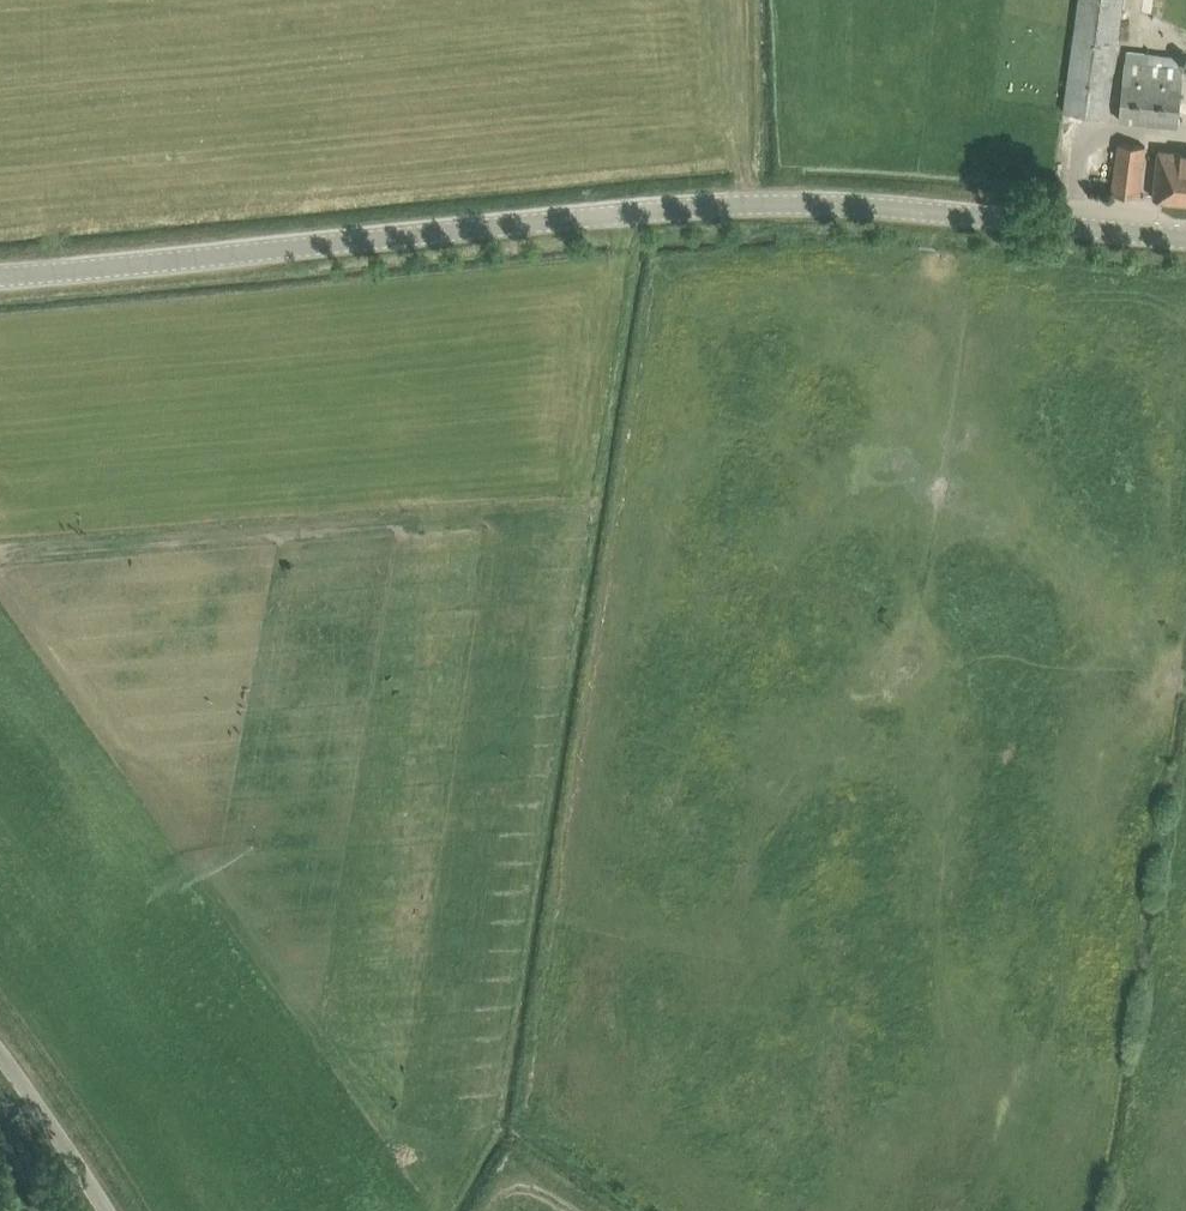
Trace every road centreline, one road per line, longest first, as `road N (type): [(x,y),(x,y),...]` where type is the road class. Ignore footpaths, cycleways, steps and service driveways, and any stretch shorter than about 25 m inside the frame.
road 1 (tertiary): [(1185,238),(891,207),(737,204),(0,275)]
road 2 (unclassified): [(102,1210),(0,1061)]

